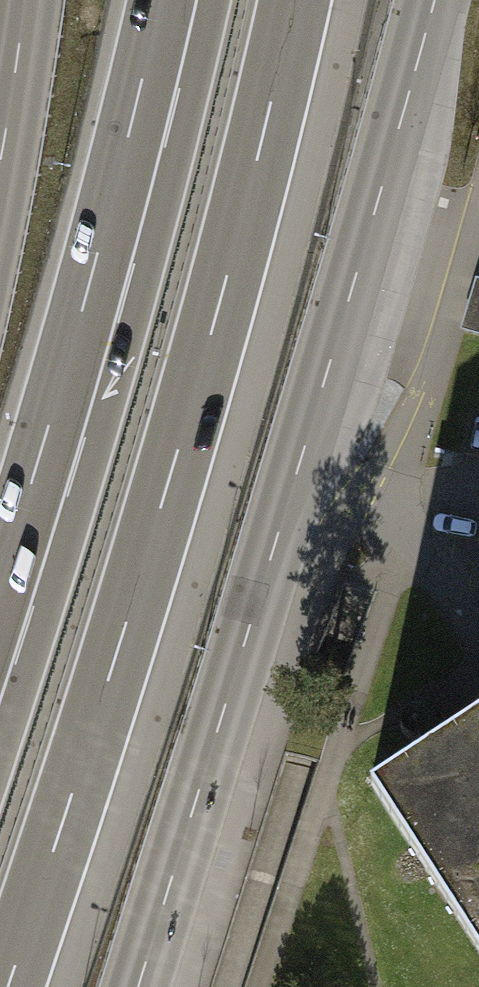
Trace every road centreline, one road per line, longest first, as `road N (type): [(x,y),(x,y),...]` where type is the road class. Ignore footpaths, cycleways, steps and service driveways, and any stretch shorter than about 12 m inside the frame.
road 1 (secondary): [(131,986),(328,376),(433,0)]
road 2 (motorway): [(9,986),(172,476),(296,0)]
road 3 (motorway): [(161,0),(0,590)]
road 4 (secondary): [(0,173),(25,0)]

